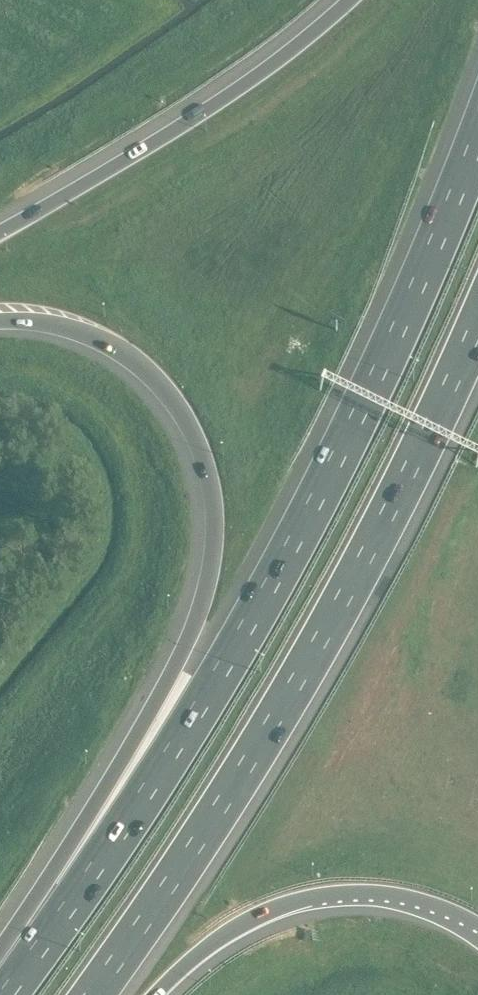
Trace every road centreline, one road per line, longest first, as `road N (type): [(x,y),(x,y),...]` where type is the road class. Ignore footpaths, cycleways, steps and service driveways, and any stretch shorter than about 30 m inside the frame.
road 1 (motorway): [(477,140),(410,314),(262,600),(113,849),(8,994)]
road 2 (motorway): [(0,318),(58,323),(141,363),(184,412),(215,506),(207,588),(188,640),(79,831),(0,950)]
road 3 (motorway): [(86,994),(330,625),(477,325)]
road 4 (motorway): [(338,0),(179,118),(0,222)]
road 5 (motorway): [(155,994),(208,944),(288,901),(383,893),(423,901),(477,929)]

